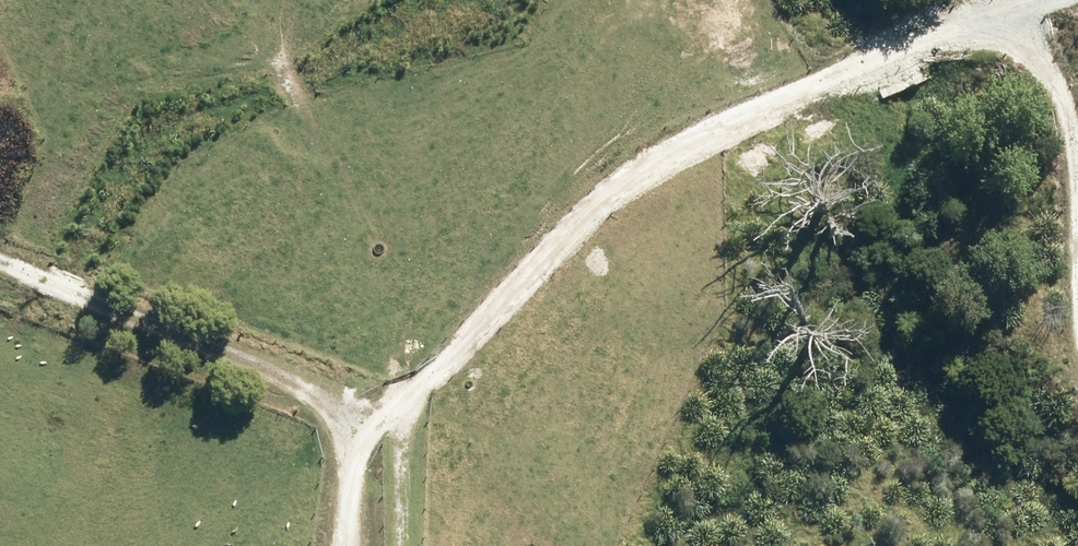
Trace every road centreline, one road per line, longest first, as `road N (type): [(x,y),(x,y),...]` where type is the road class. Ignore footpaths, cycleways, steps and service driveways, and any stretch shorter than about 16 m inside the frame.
road 1 (track): [(1042,0),(862,65),(658,158),(586,214),(364,442),(343,545)]
road 2 (track): [(364,442),(314,390),(0,263)]
road 3 (track): [(1004,11),(1041,57),(1074,121),(1077,254)]

